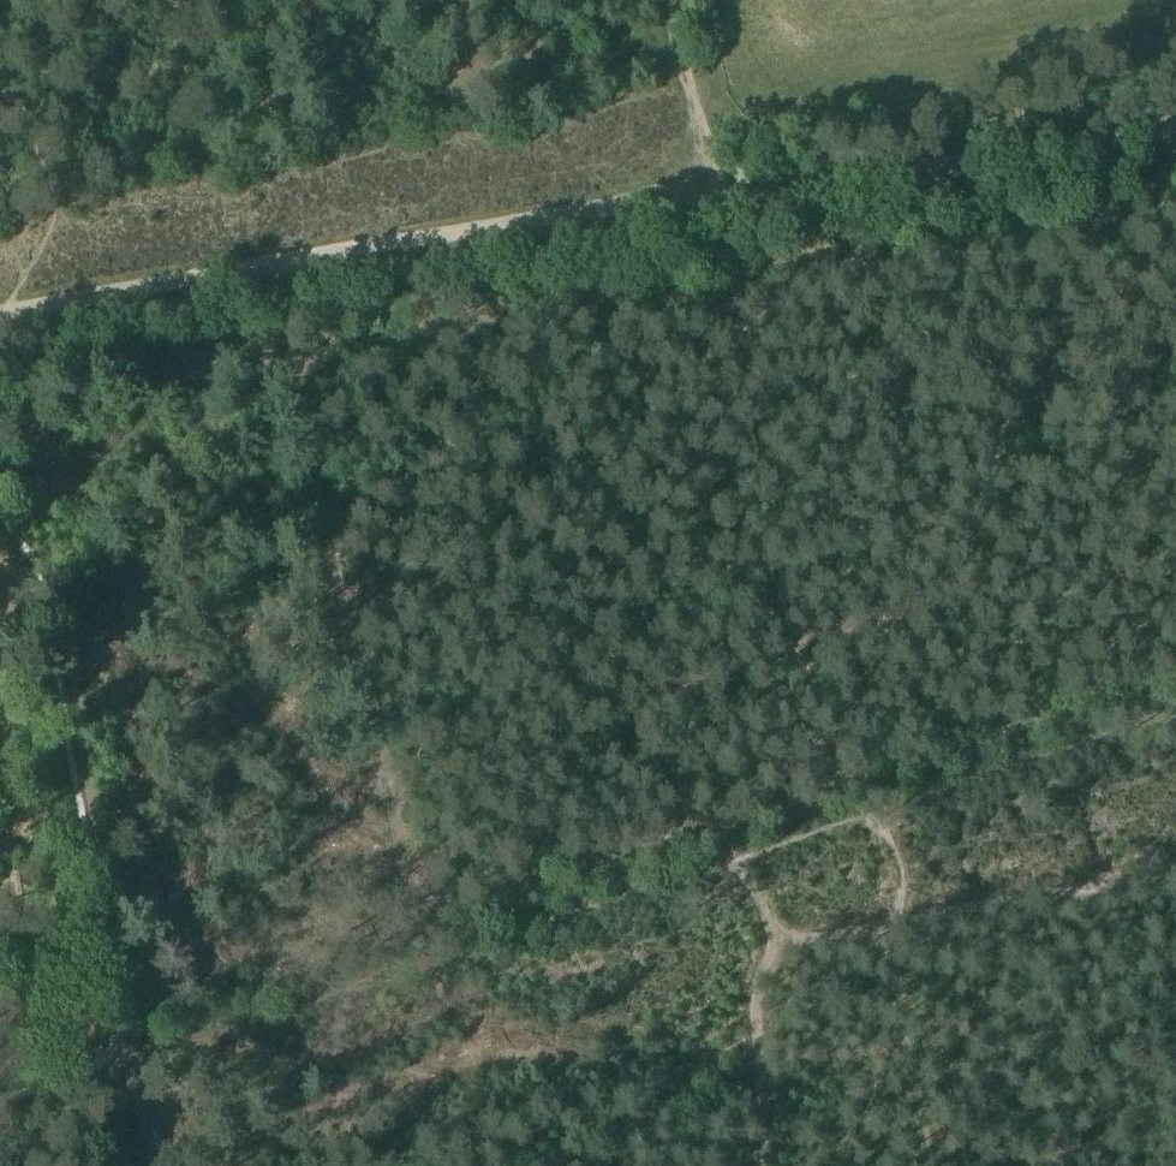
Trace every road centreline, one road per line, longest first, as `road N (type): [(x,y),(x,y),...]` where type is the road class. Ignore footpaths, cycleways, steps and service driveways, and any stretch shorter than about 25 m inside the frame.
road 1 (track): [(8,405),(287,365),(404,933),(723,832)]
road 2 (track): [(0,312),(714,192)]
road 3 (track): [(8,405),(42,535),(127,1036)]
road 4 (track): [(723,832),(853,774),(1175,672)]
road 5 (track): [(714,192),(1175,110)]
road 6 (track): [(1175,876),(750,947)]
road 7 (track): [(750,947),(742,1165)]
road 8 (track): [(127,1036),(146,1165)]

